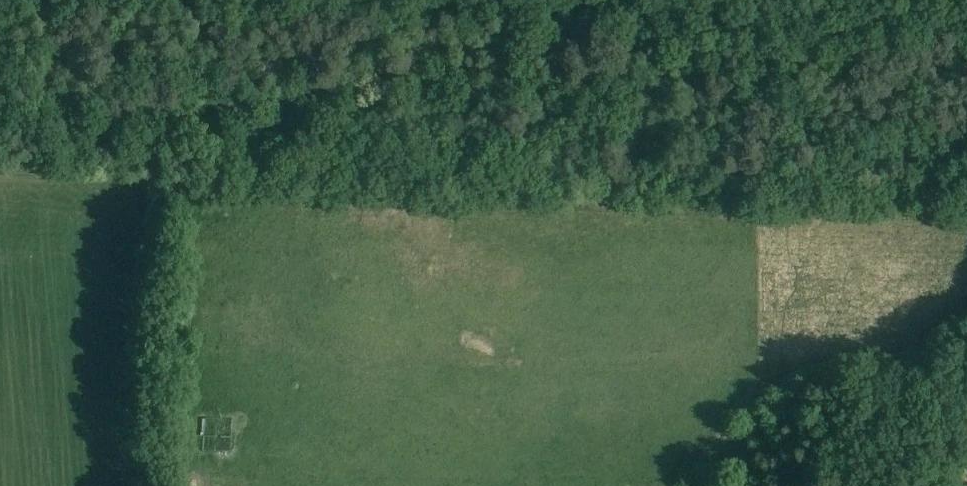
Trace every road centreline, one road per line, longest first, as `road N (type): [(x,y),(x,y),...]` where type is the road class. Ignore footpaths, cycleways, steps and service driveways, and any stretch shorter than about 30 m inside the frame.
road 1 (track): [(966,21),(589,0)]

